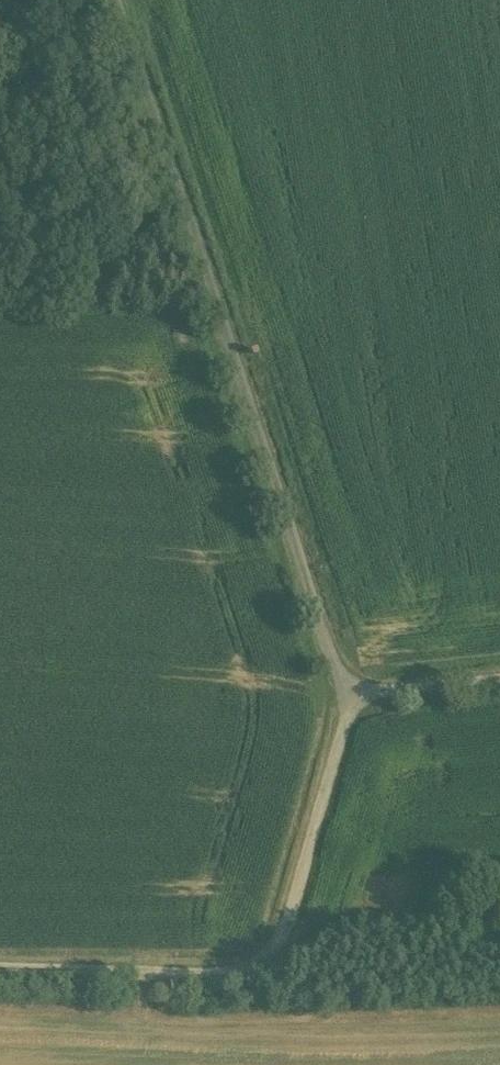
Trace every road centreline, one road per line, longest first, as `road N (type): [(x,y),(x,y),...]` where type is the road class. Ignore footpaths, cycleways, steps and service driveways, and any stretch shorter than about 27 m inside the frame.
road 1 (unclassified): [(352,687),(310,633),(117,0)]
road 2 (unclassified): [(352,687),(266,951),(197,966),(0,959)]
road 3 (unclassified): [(499,692),(403,702),(352,687)]

